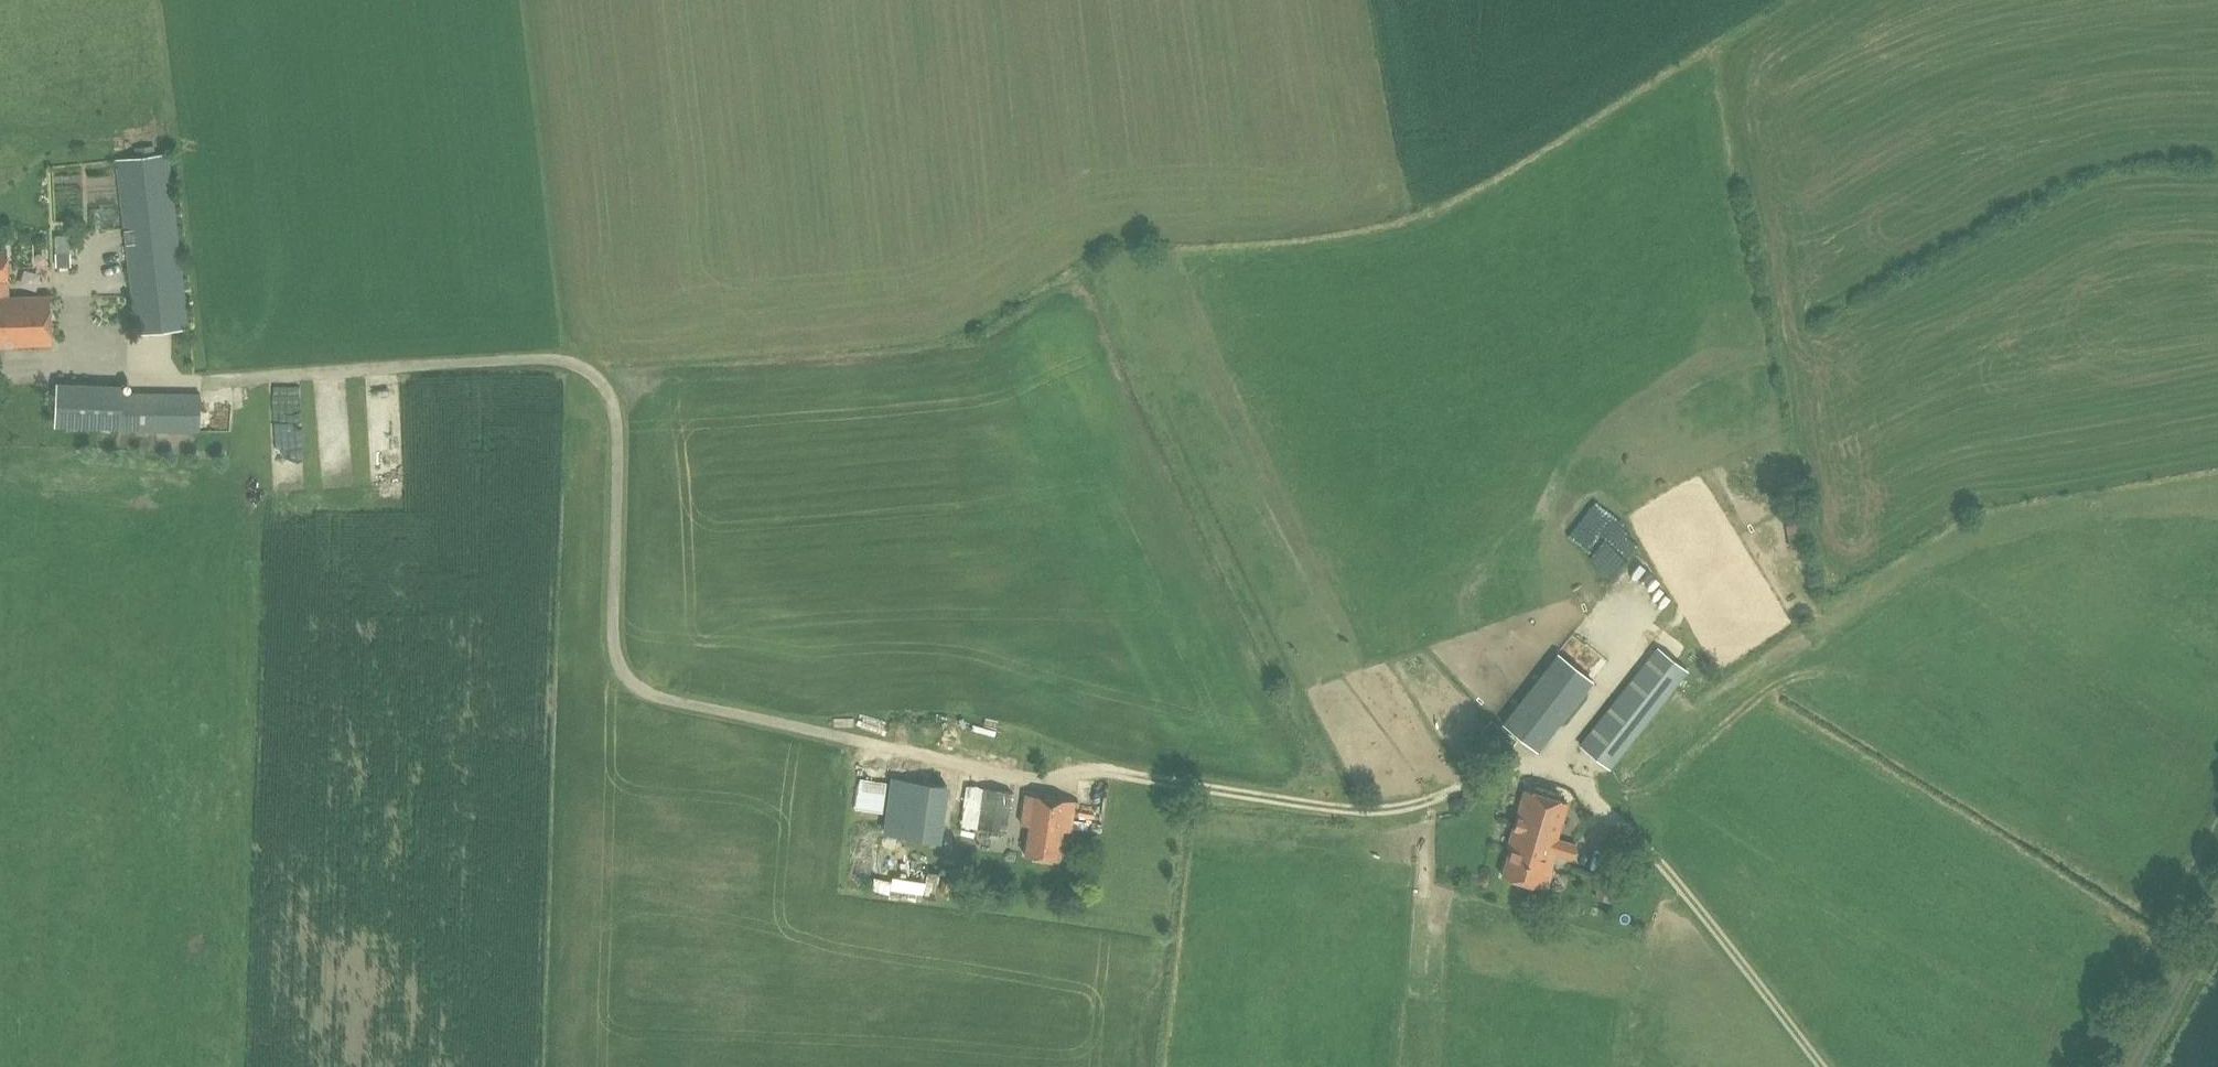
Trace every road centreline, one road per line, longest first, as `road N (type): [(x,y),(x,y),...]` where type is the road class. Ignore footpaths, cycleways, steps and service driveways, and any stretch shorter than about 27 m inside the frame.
road 1 (unclassified): [(2133,1066),(2217,903)]

